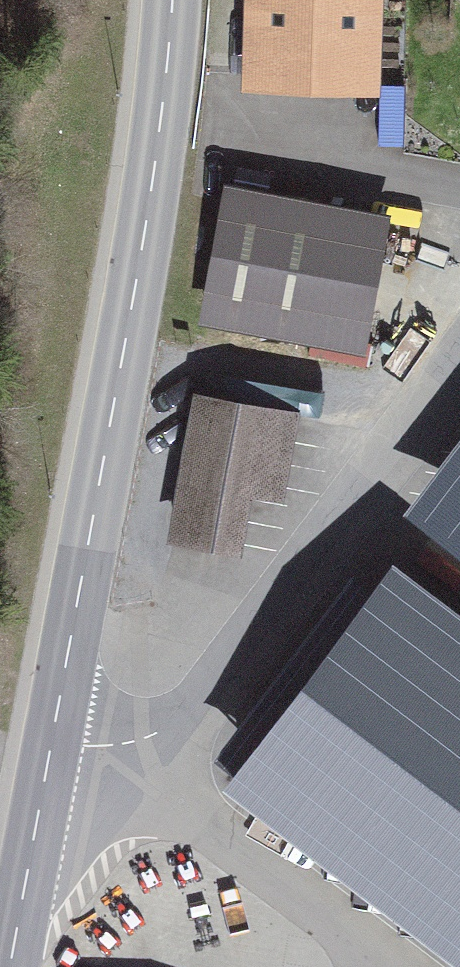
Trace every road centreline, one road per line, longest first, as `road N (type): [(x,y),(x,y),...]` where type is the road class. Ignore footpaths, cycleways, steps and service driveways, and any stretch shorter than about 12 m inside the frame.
road 1 (tertiary): [(52,746),(107,470),(172,0)]
road 2 (residential): [(52,746),(125,742),(190,704),(459,352)]
road 3 (tertiary): [(11,966),(52,746)]

